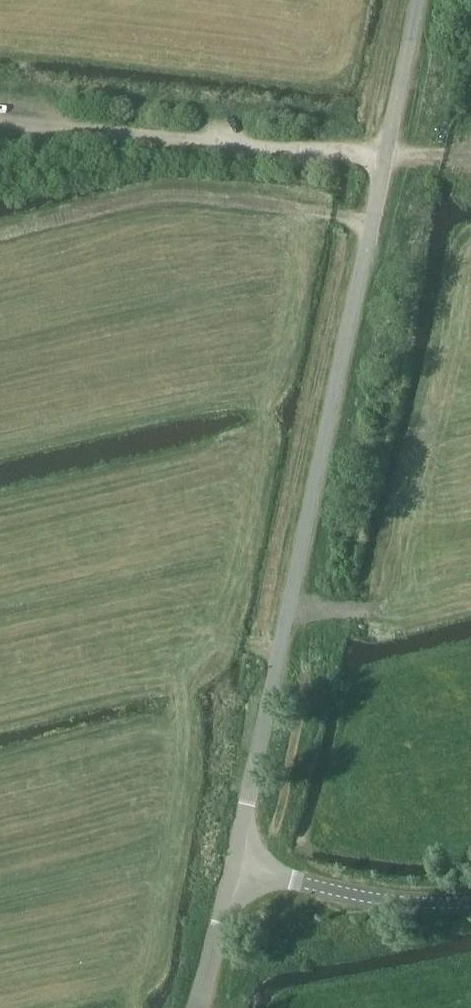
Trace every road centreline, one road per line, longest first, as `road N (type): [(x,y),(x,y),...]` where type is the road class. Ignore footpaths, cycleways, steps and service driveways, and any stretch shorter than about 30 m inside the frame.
road 1 (unclassified): [(236,866),(387,154)]
road 2 (track): [(387,154),(0,115)]
road 3 (track): [(373,221),(162,198),(0,235)]
road 4 (unclassified): [(236,866),(384,899),(470,902)]
road 5 (unclassified): [(419,0),(387,154)]
road 6 (unclassified): [(196,1007),(236,866)]

